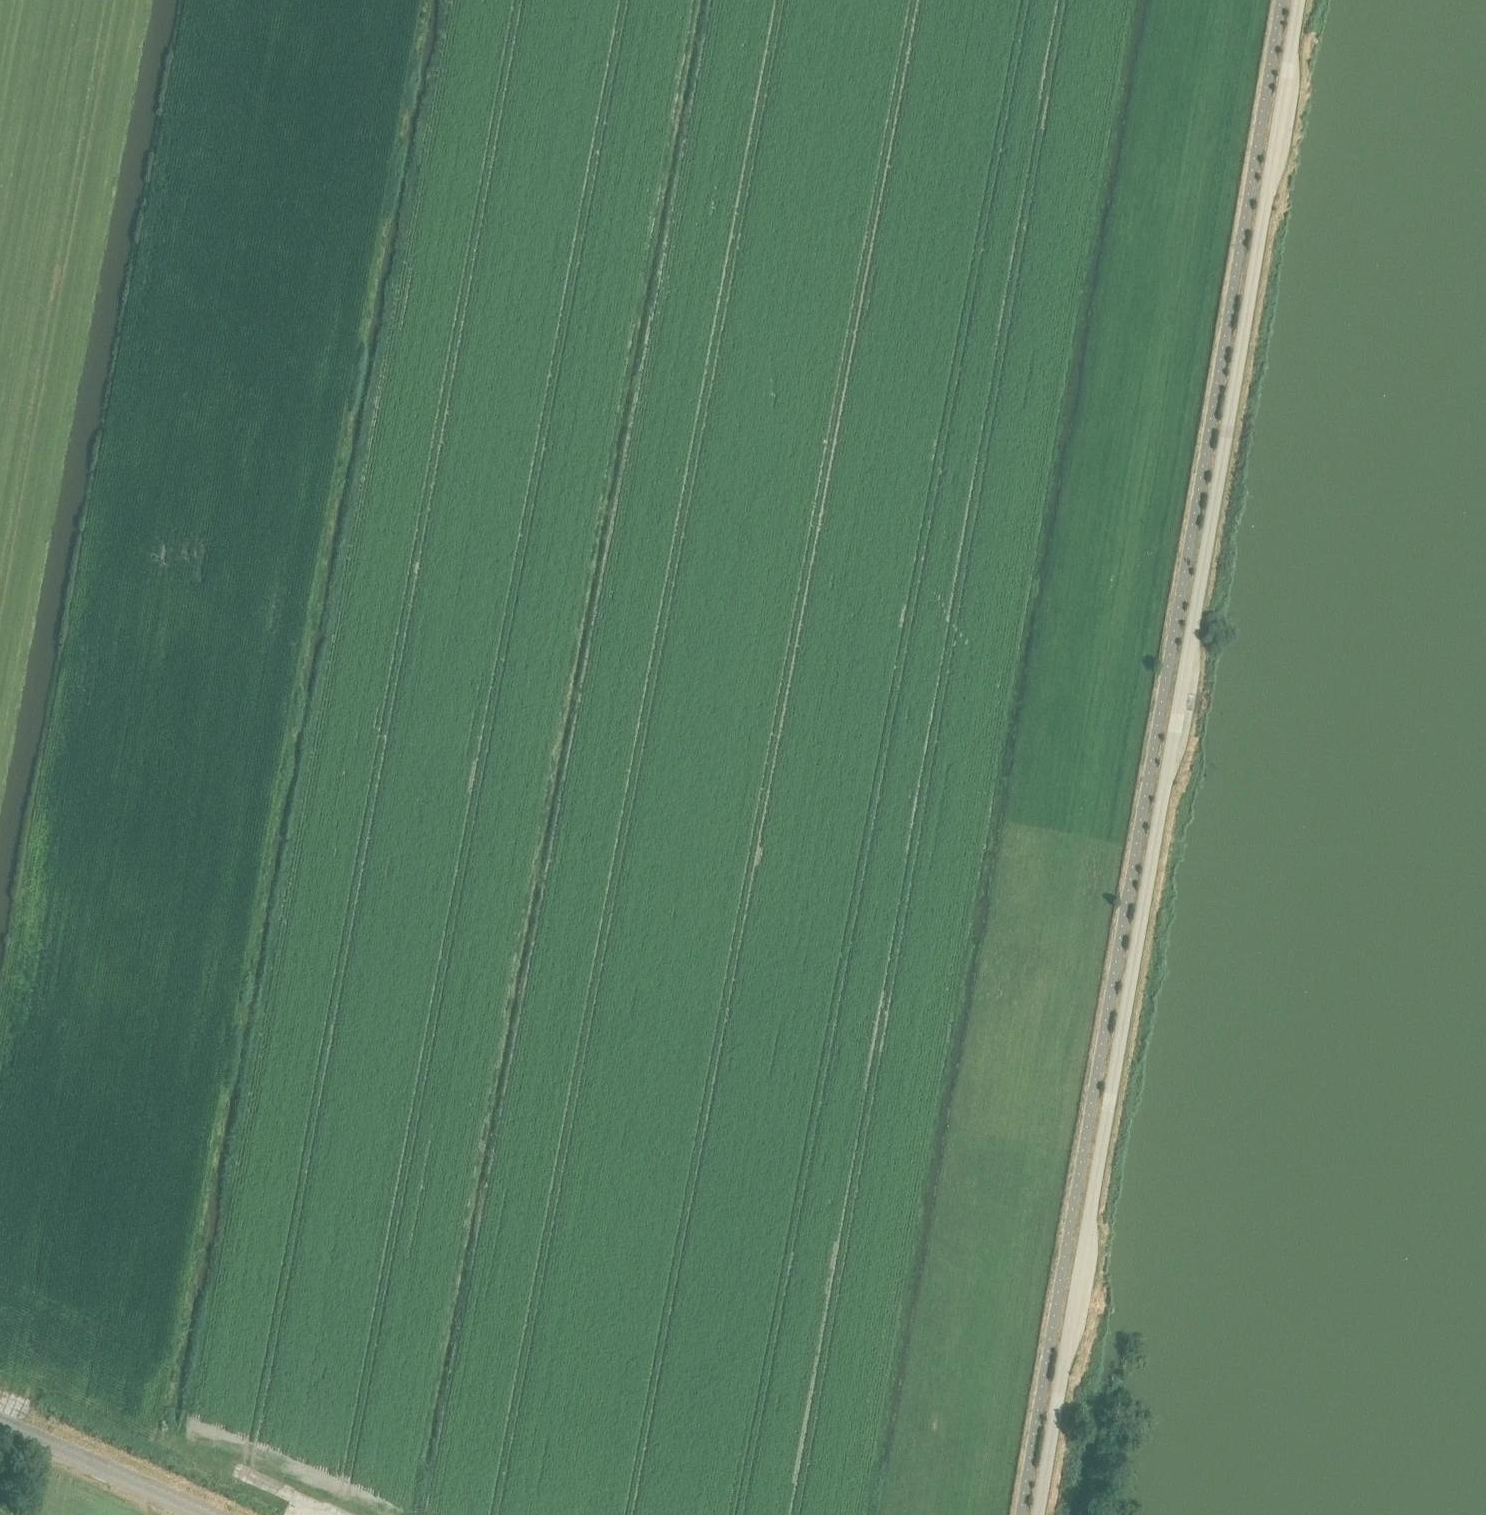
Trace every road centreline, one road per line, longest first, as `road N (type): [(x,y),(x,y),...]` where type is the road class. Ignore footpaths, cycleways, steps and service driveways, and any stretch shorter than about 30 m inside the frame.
road 1 (tertiary): [(1038,1514),(1300,0)]
road 2 (tertiary): [(195,1514),(0,1428)]

